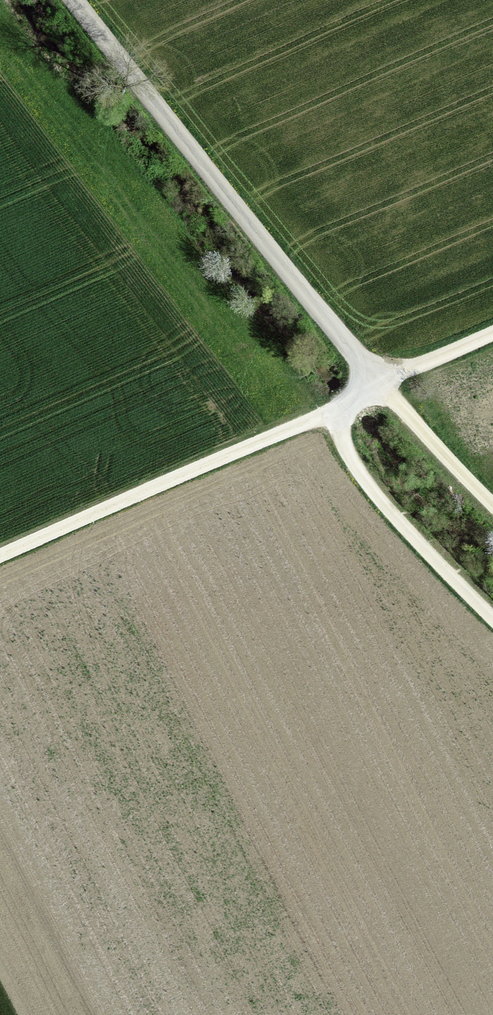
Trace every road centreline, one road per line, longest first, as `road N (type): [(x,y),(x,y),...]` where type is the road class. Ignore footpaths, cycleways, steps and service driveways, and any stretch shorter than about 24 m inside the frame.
road 1 (unclassified): [(75,0),(377,381)]
road 2 (track): [(0,560),(335,410)]
road 3 (track): [(492,620),(373,495),(335,410)]
road 4 (track): [(377,381),(492,506)]
road 5 (track): [(377,381),(492,331)]

